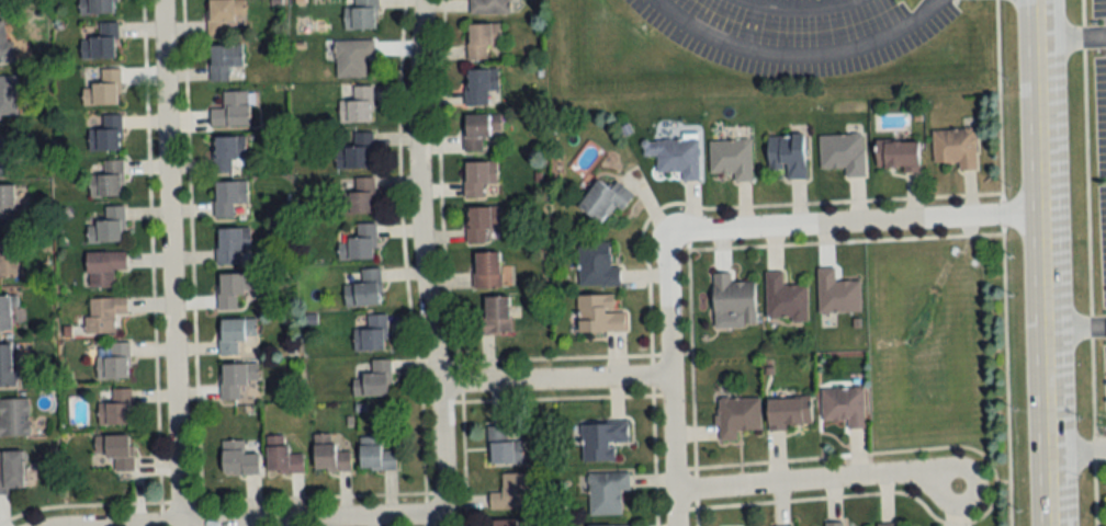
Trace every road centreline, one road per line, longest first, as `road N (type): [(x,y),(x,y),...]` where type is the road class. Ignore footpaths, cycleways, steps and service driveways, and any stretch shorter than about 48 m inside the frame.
road 1 (residential): [(419,0),(413,190),(436,382),(439,525)]
road 2 (residential): [(157,0),(177,525)]
road 3 (tertiary): [(1034,0),(1050,525)]
road 4 (residential): [(673,243),(719,229),(1040,217)]
road 5 (residential): [(117,525),(439,514)]
road 6 (residential): [(673,243),(665,265),(674,525)]
road 7 (residential): [(674,491),(895,474),(952,484)]
road 8 (residential): [(436,382),(667,381)]

